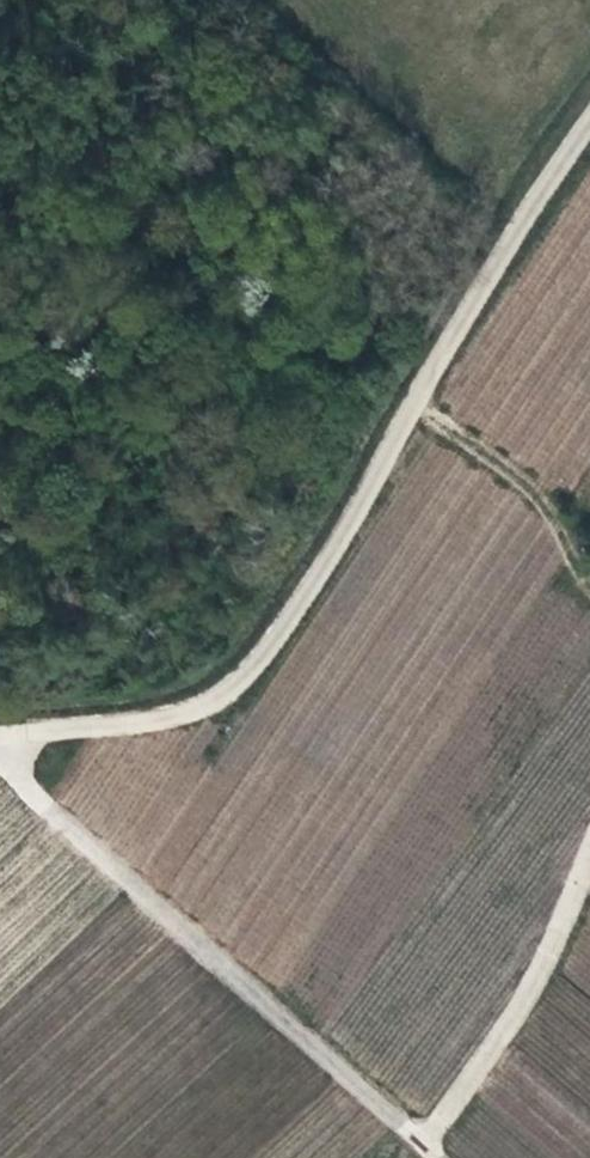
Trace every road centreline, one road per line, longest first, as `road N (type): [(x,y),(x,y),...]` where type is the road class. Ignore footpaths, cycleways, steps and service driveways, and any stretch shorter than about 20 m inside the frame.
road 1 (track): [(589,120),(410,406),(339,546),(258,661),(201,707),(0,737)]
road 2 (track): [(0,772),(437,1157)]
road 3 (track): [(428,1150),(522,1003),(589,854)]
road 4 (track): [(410,406),(528,486),(580,582),(589,587)]

